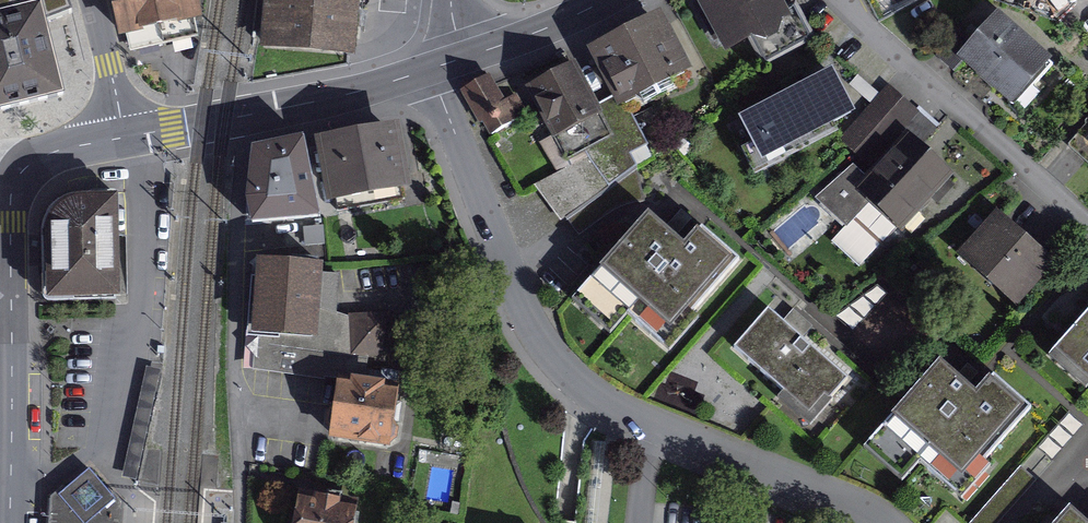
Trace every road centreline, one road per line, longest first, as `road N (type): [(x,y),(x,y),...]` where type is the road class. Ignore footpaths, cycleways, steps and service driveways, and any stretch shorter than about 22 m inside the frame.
road 1 (residential): [(429,70),(528,310),(567,368),(629,409),(850,495),(886,522)]
road 2 (residential): [(843,0),(1087,219)]
road 3 (tertiary): [(429,70),(309,103),(123,138)]
road 4 (tertiary): [(11,299),(9,522)]
road 5 (tertiary): [(605,0),(461,59)]
road 6 (residential): [(123,138),(93,0)]
road 7 (tertiary): [(22,174),(12,200),(11,299)]

